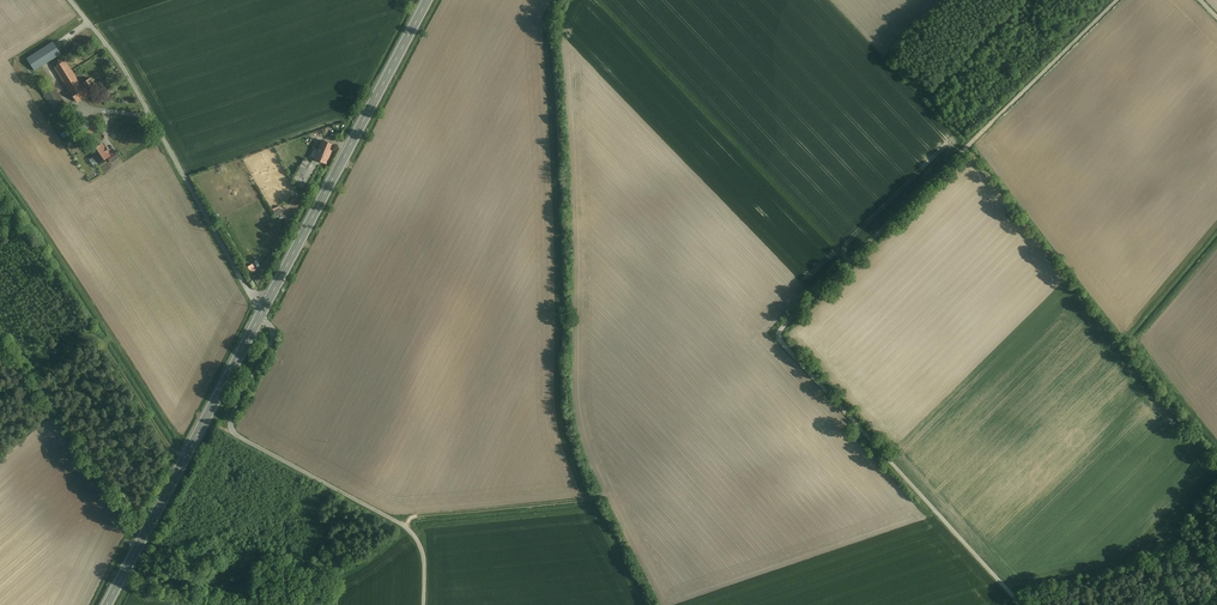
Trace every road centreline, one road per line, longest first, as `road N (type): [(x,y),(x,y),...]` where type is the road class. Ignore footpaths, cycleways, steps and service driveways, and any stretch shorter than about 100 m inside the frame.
road 1 (track): [(1026,604),(787,340),(783,324),(1116,0)]
road 2 (track): [(422,604),(423,559),(412,531),(232,432),(233,412),(274,335),(262,313)]
road 3 (unclassified): [(262,313),(128,76),(70,0)]
road 4 (secondary): [(427,0),(262,313)]
road 5 (secondary): [(262,313),(108,604)]
road 6 (track): [(405,527),(417,516),(608,491)]

